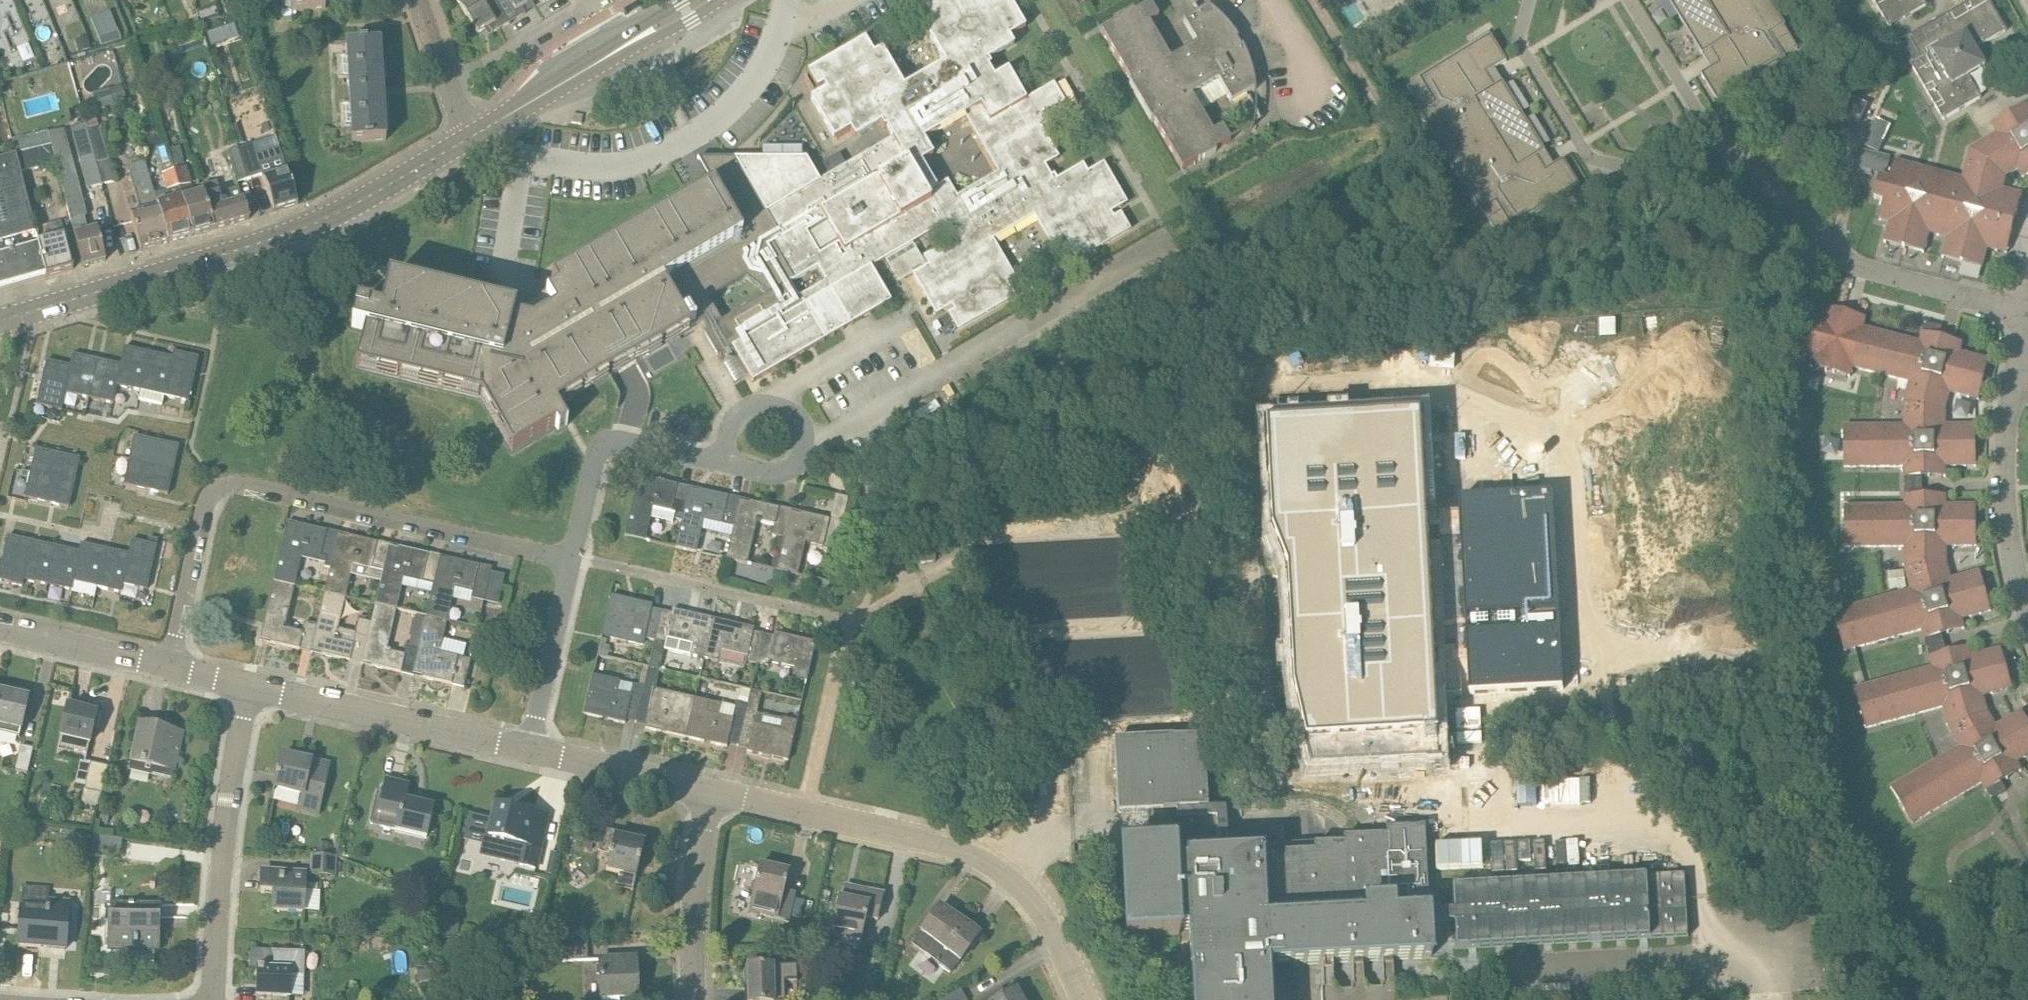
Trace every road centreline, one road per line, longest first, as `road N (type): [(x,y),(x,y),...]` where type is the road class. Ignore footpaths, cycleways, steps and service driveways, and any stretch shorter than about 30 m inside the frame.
road 1 (residential): [(572,558),(227,482),(204,504),(169,666)]
road 2 (tertiary): [(0,321),(309,225),(470,135)]
road 3 (residential): [(1086,999),(1035,898),(982,855),(711,788)]
road 4 (residential): [(215,999),(229,800),(250,684)]
road 5 (residential): [(857,622),(572,558)]
road 6 (residential): [(528,747),(250,684)]
road 7 (tertiary): [(470,135),(703,0)]
road 8 (residential): [(694,999),(693,909),(711,788)]
road 9 (residential): [(528,747),(572,558)]
road 10 (residential): [(711,788),(528,747)]
road 11 (residential): [(169,666),(0,627)]
road 12 (residential): [(451,82),(594,0)]

